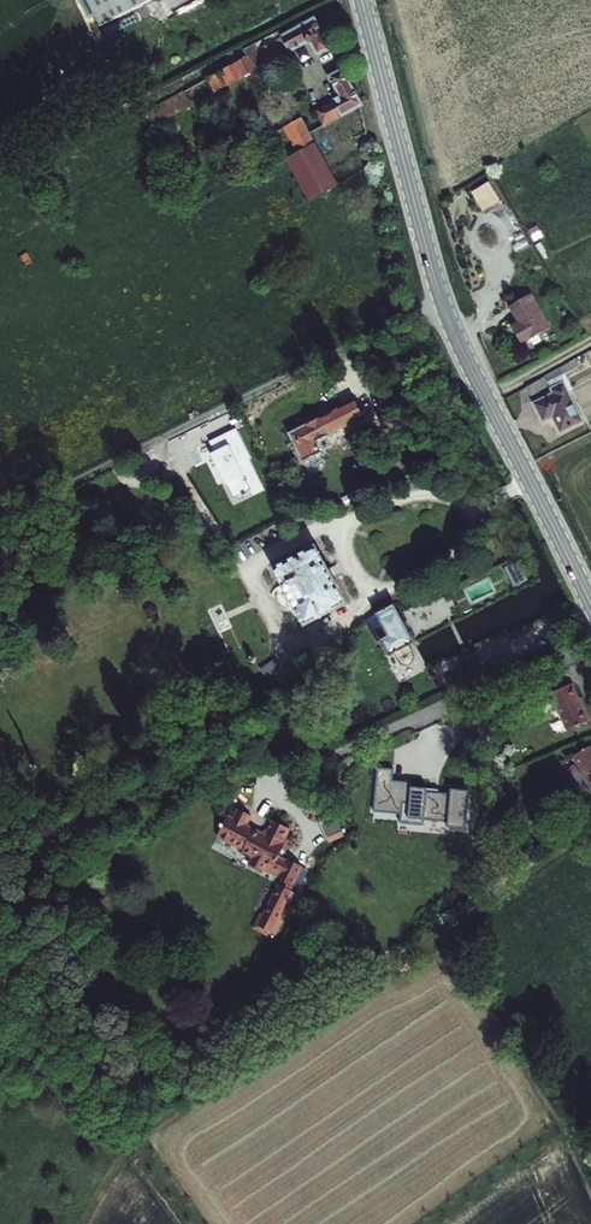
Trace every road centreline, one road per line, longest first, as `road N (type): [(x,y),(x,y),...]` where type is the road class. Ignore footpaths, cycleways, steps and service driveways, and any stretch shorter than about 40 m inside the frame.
road 1 (secondary): [(362,0),(447,314),(590,604)]
road 2 (track): [(447,314),(217,410),(0,521)]

